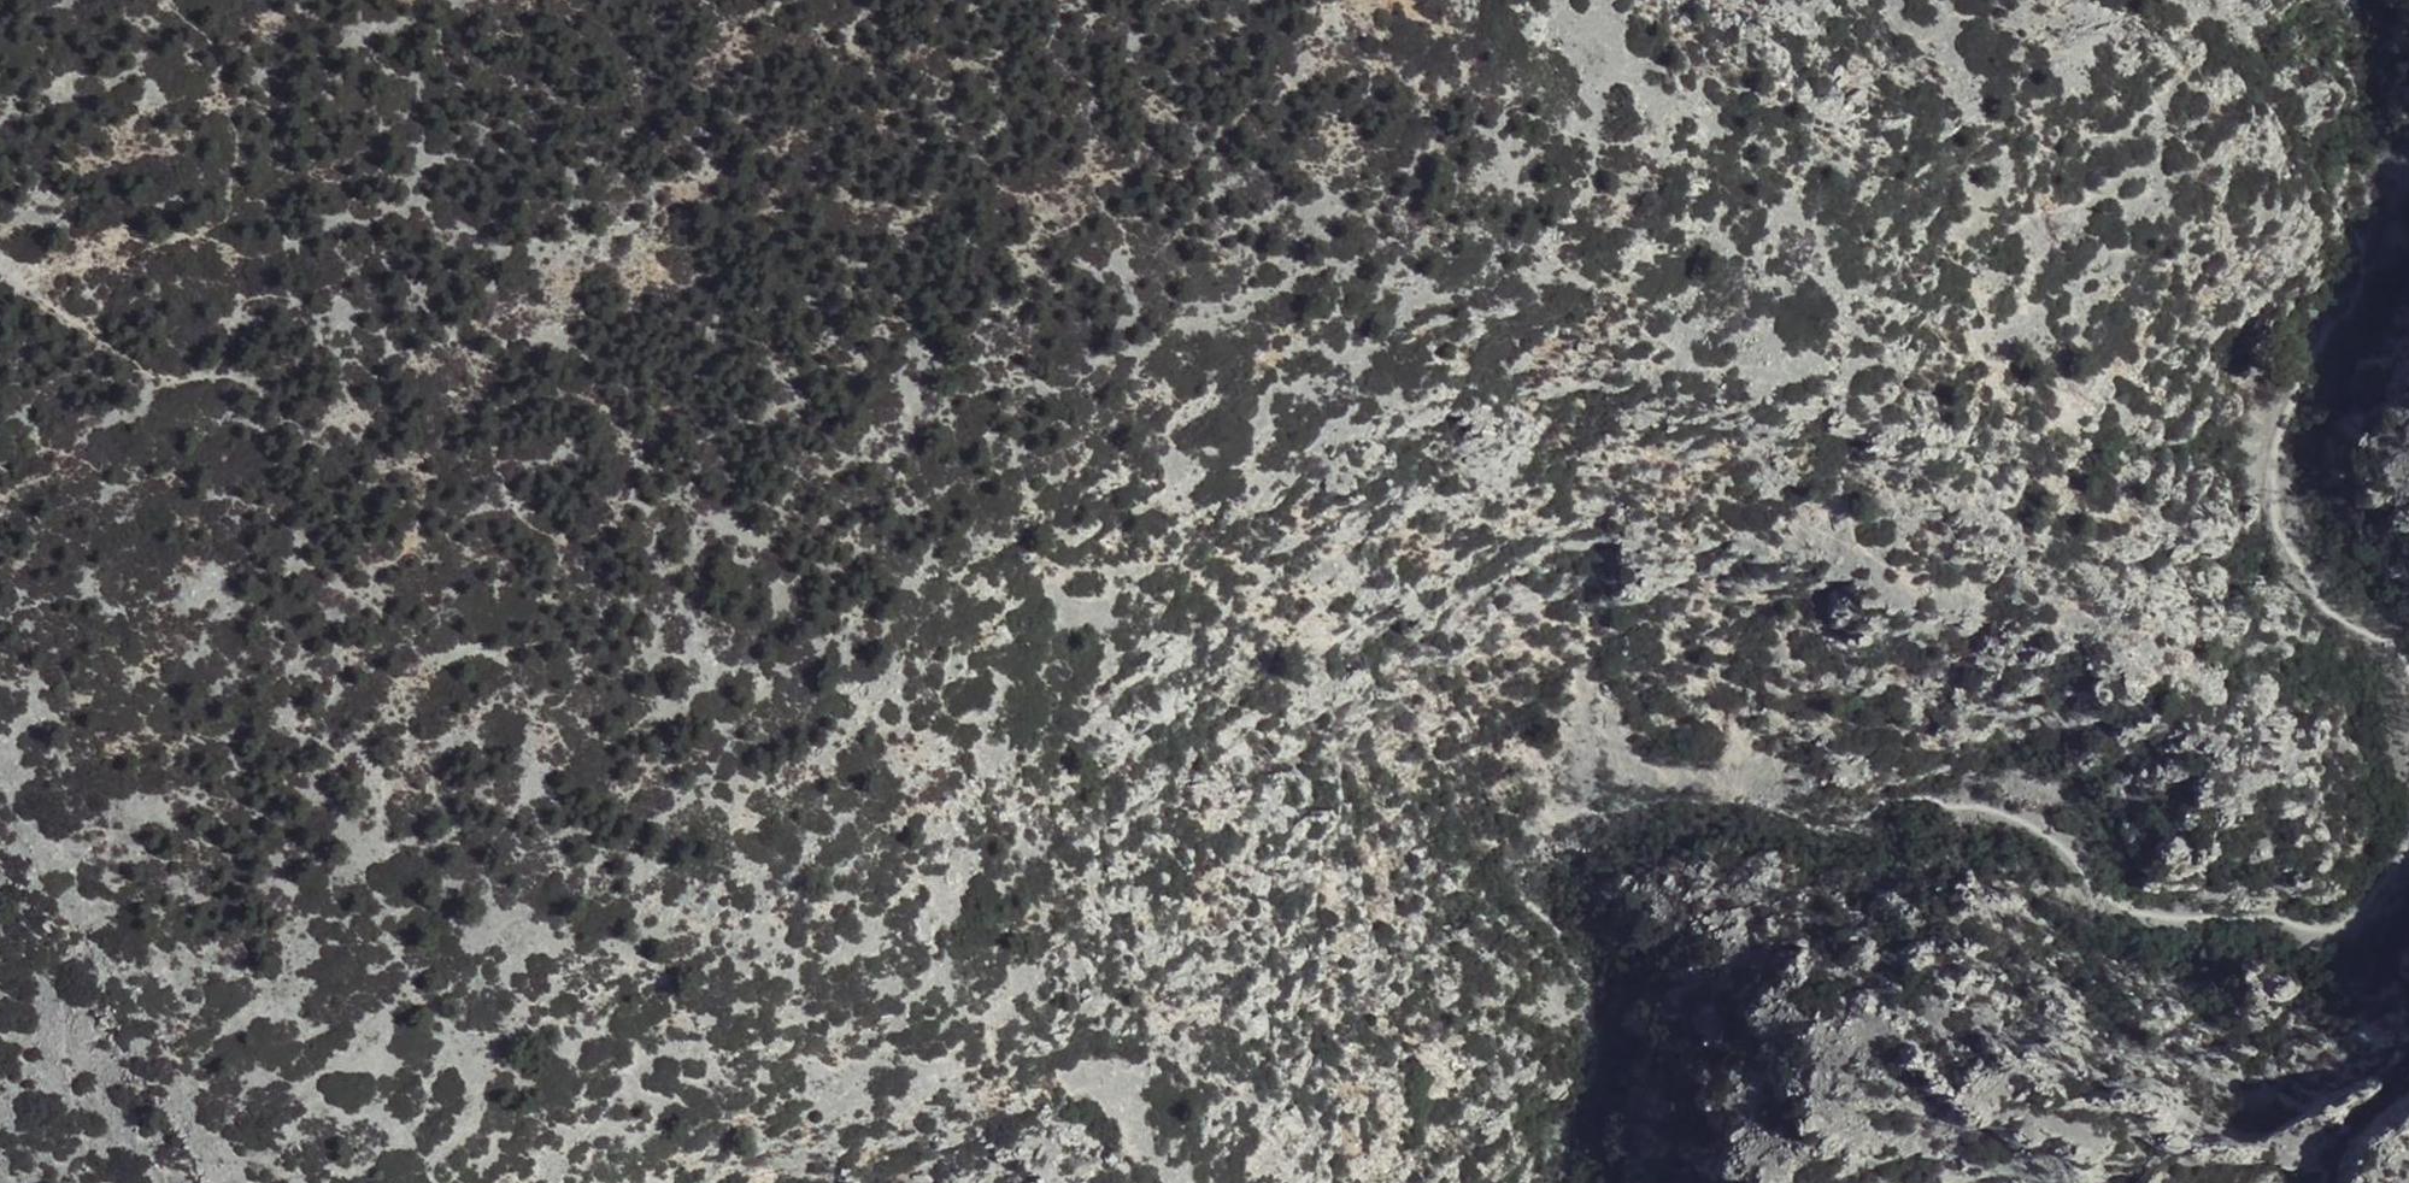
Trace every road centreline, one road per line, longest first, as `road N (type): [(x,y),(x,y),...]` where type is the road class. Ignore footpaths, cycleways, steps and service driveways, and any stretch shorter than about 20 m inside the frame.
road 1 (track): [(0,274),(154,377)]

